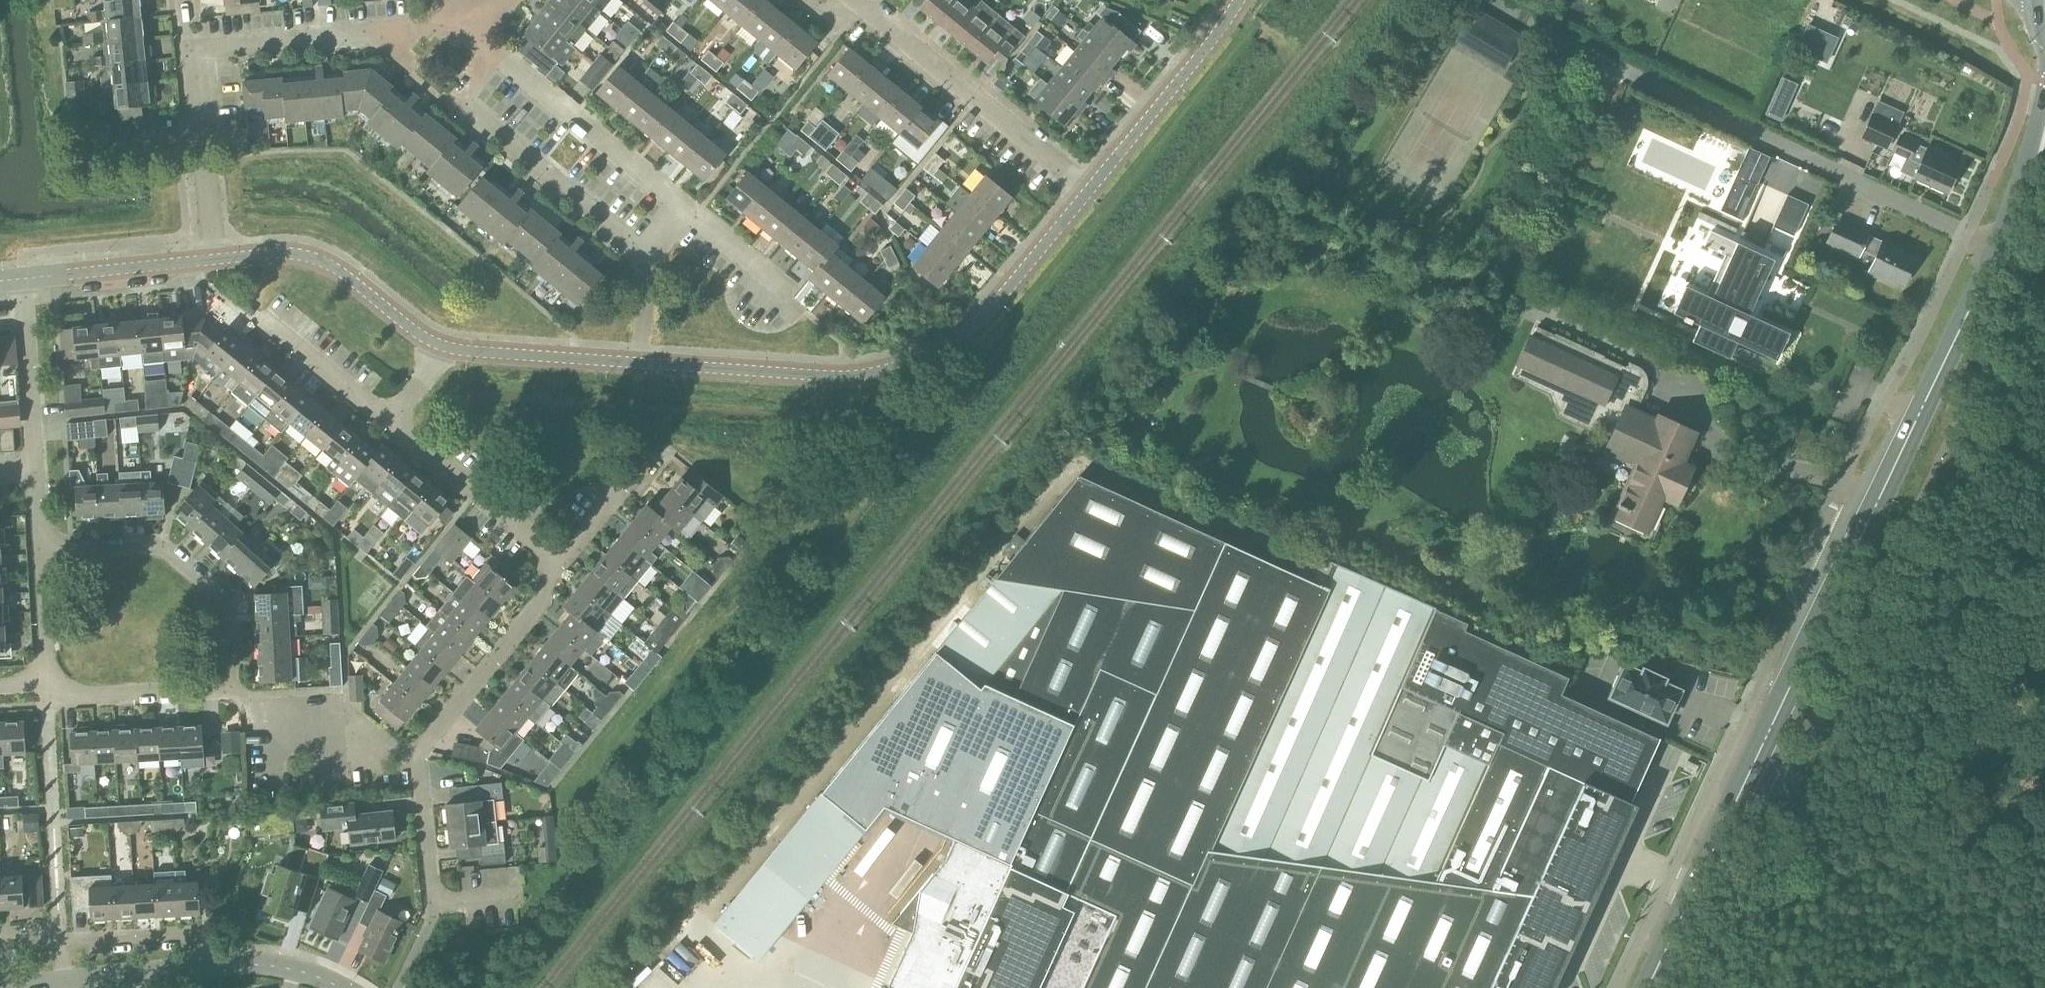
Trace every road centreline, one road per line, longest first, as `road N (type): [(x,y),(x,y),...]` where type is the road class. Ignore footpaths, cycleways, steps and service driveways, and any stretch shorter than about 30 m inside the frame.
road 1 (secondary): [(1648,987),(2044,141)]
road 2 (tertiary): [(641,363),(838,375),(901,367),(981,318),(1090,191)]
road 3 (residential): [(530,897),(453,903),(432,888),(420,754),(547,603),(564,565)]
road 4 (residential): [(51,685),(69,695),(231,690),(228,617),(211,586),(157,551),(46,554)]
road 5 (residential): [(1090,191),(858,0)]
road 6 (residential): [(650,253),(471,113),(462,99),(492,56)]
road 7 (residential): [(46,554),(24,279)]
road 8 (residential): [(196,54),(458,24)]
road 9 (tertiary): [(216,259),(278,253),(318,259),(441,345)]
road 10 (residential): [(686,209),(492,56)]
road 11 (tertiary): [(1090,191),(1240,0)]
road 12 (residential): [(564,565),(391,426)]
road 13 (tertiary): [(441,345),(641,363)]
road 14 (residential): [(391,426),(234,301)]
road 15 (tertiary): [(24,279),(216,259)]
road 16 (residential): [(210,973),(196,933),(62,938)]
road 17 (residential): [(65,983),(210,973)]
road 18 (residential): [(51,685),(46,554)]
road 19 (residential): [(210,973),(290,972),(335,987)]
road 20 (residential): [(81,159),(203,150)]

